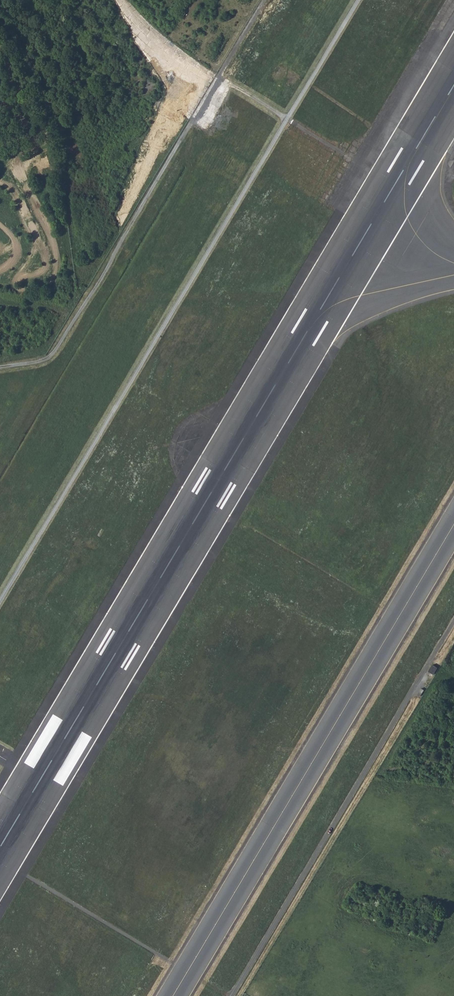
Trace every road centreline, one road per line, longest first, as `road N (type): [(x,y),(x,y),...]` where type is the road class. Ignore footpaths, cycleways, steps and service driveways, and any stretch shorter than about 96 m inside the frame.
road 1 (track): [(265,0),(54,352),(0,367)]

